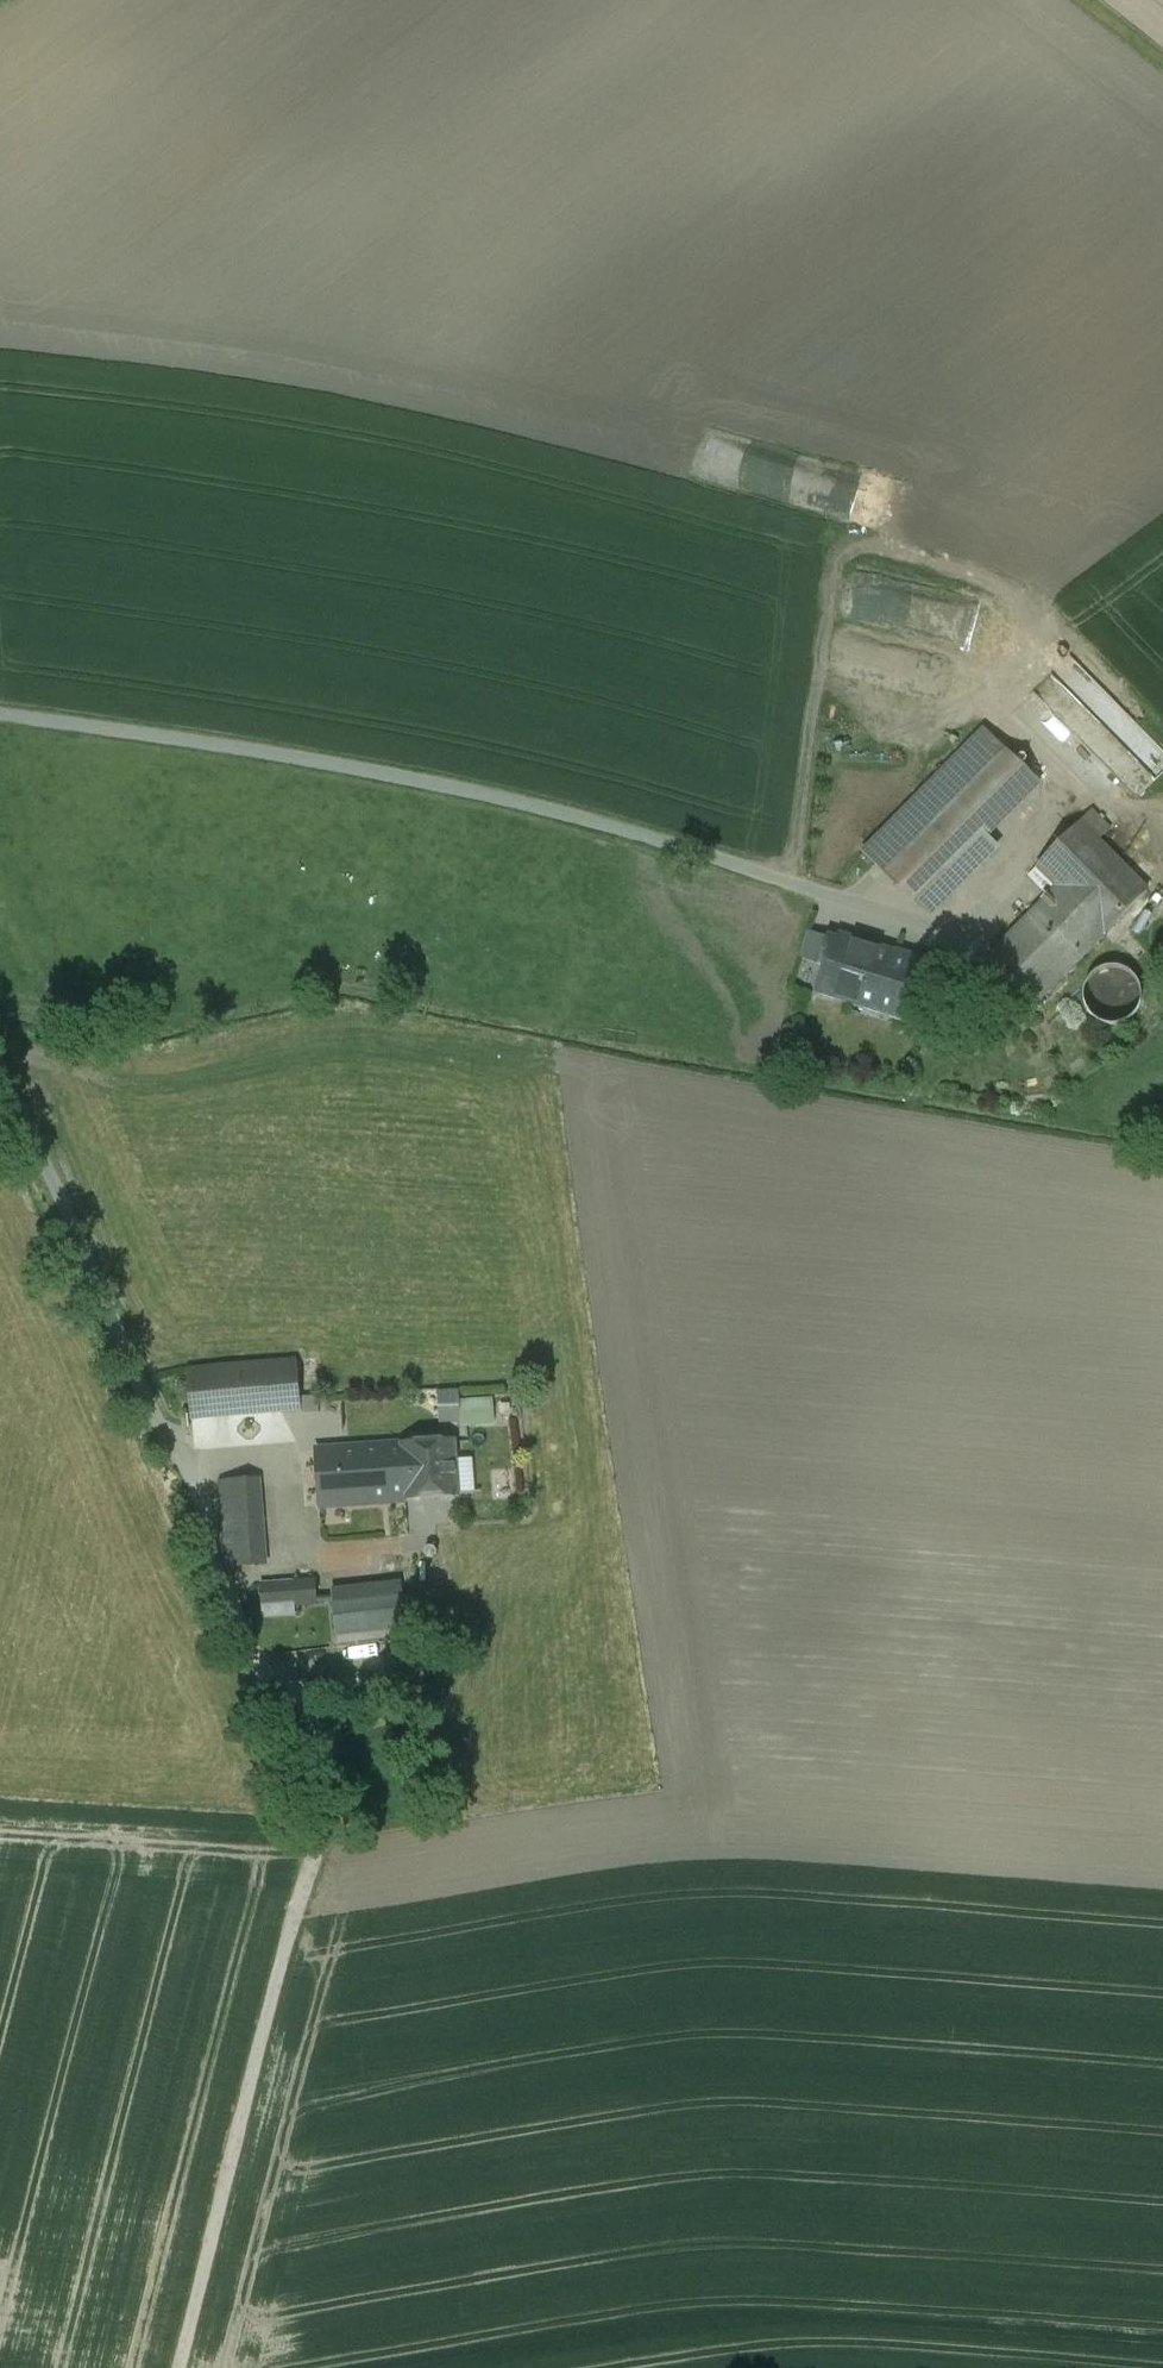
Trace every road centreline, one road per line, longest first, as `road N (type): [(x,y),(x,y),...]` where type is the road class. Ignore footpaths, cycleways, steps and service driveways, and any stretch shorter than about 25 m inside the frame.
road 1 (unclassified): [(0,1073),(141,1379),(323,1814)]
road 2 (track): [(323,1814),(182,2367)]

